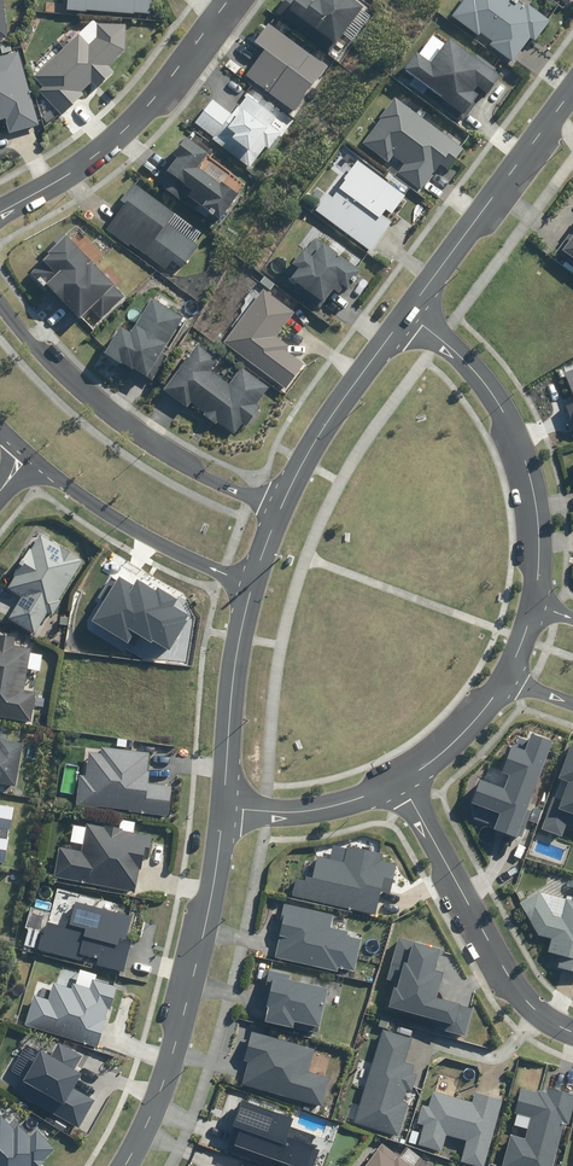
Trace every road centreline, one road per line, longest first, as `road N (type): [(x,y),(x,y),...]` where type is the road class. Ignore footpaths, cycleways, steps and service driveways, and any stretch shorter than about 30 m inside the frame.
road 1 (tertiary): [(118,1165),(148,1115),(210,893),(224,812)]
road 2 (residential): [(0,304),(132,437),(229,489),(284,499)]
road 3 (tertiary): [(535,604),(537,495),(517,431),(492,388),(412,310)]
road 4 (residential): [(0,210),(127,124),(227,0)]
road 5 (residential): [(400,783),(498,970),(529,1003),(572,1031)]
road 6 (tertiary): [(412,310),(572,93)]
road 7 (residential): [(249,585),(119,522),(31,455)]
road 8 (tertiary): [(224,812),(249,585)]
road 9 (tertiary): [(284,499),(412,310)]
road 10 (tertiary): [(224,812),(339,806),(400,783)]
road 11 (tertiary): [(400,783),(464,734),(506,681)]

